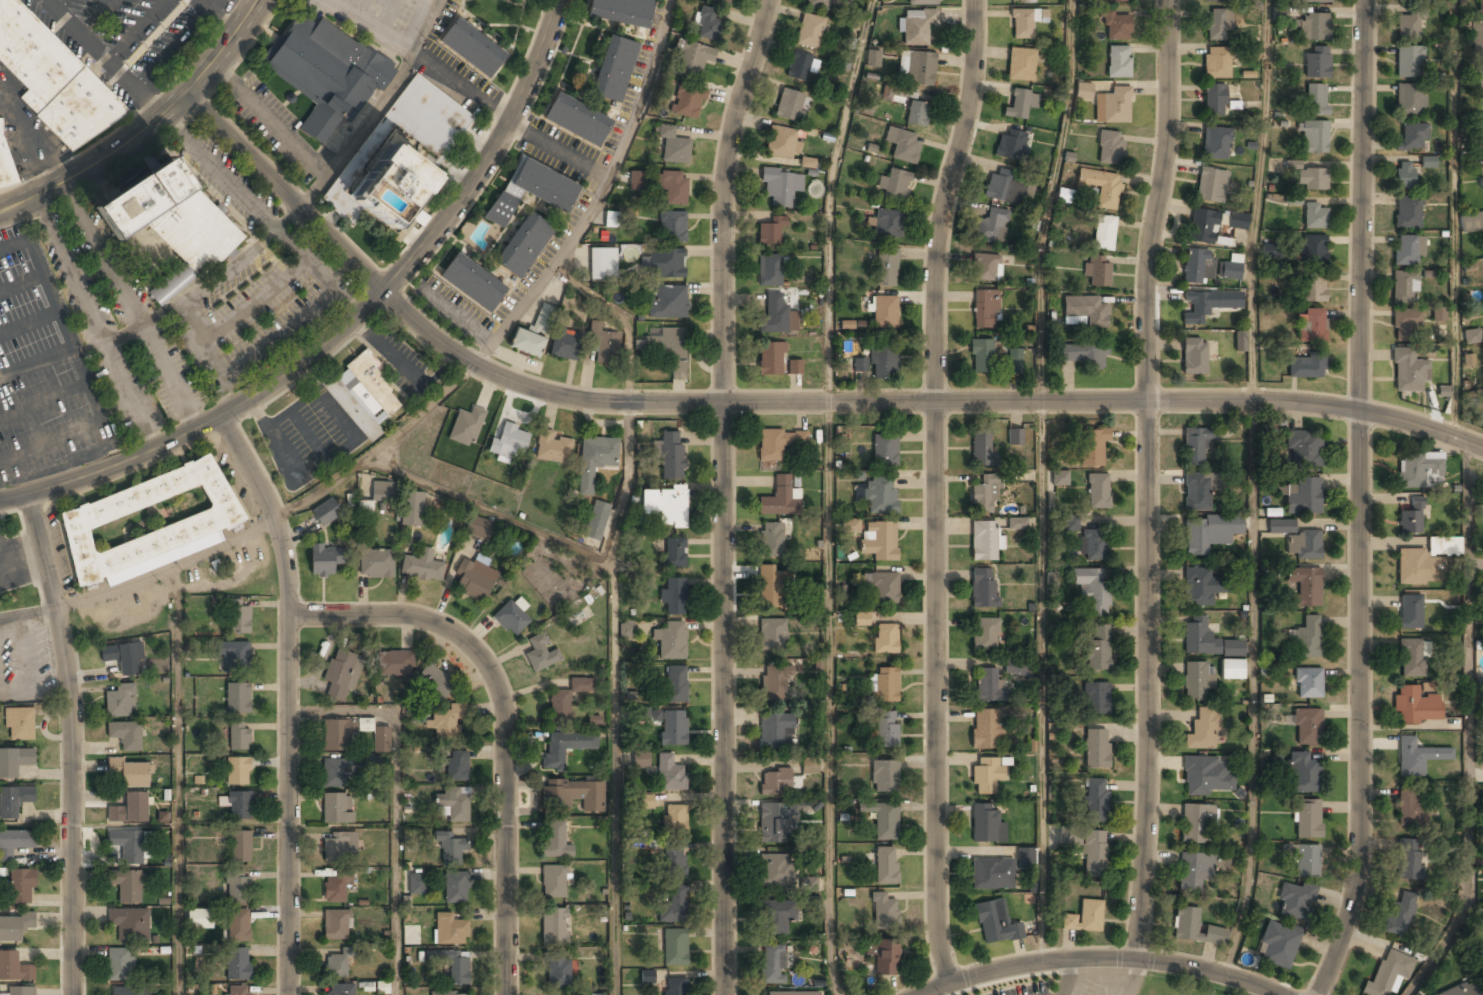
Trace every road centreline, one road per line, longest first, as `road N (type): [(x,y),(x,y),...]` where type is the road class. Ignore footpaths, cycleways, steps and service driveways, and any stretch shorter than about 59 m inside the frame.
road 1 (residential): [(1482,453),(1365,416),(1320,411),(1146,402),(594,401),(534,389),(444,346),(382,294),(189,92)]
road 2 (tertiary): [(1367,0),(1356,866),(1346,937),(1319,994)]
road 3 (residential): [(770,0),(734,123),(723,218),(743,994)]
road 4 (residential): [(974,0),(971,102),(938,233),(936,274),(940,937),(950,985)]
road 5 (residential): [(1173,0),(1176,171),(1153,282),(1146,402),(1146,824),(1136,961)]
road 6 (residential): [(558,0),(477,175),(434,235),(340,333),(221,415),(92,473),(0,501)]
road 7 (residential): [(221,415),(279,524),(289,578),(289,994)]
road 8 (residential): [(291,609),(353,607),(426,619),(471,643),(494,670),(514,714),(514,994)]
road 9 (residential): [(29,495),(64,641),(72,994)]
road 10 (residential): [(1276,994),(1190,969),(1105,960),(1005,969),(923,994)]
road 11 (residential): [(257,0),(189,92),(97,162),(0,209)]

